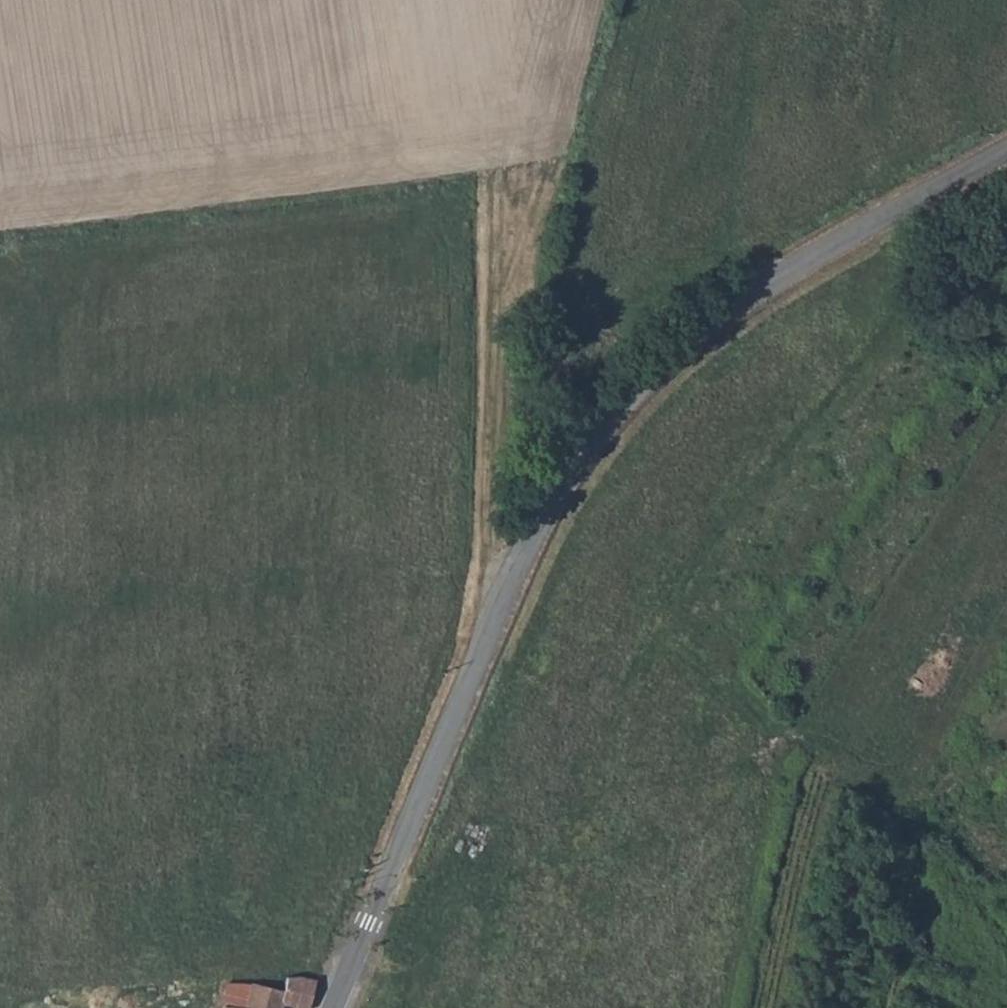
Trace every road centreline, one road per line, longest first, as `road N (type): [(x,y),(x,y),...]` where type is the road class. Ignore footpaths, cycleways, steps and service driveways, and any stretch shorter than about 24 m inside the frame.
road 1 (tertiary): [(331,1007),(524,556),(605,426),(643,381),(745,300),(1006,153)]

